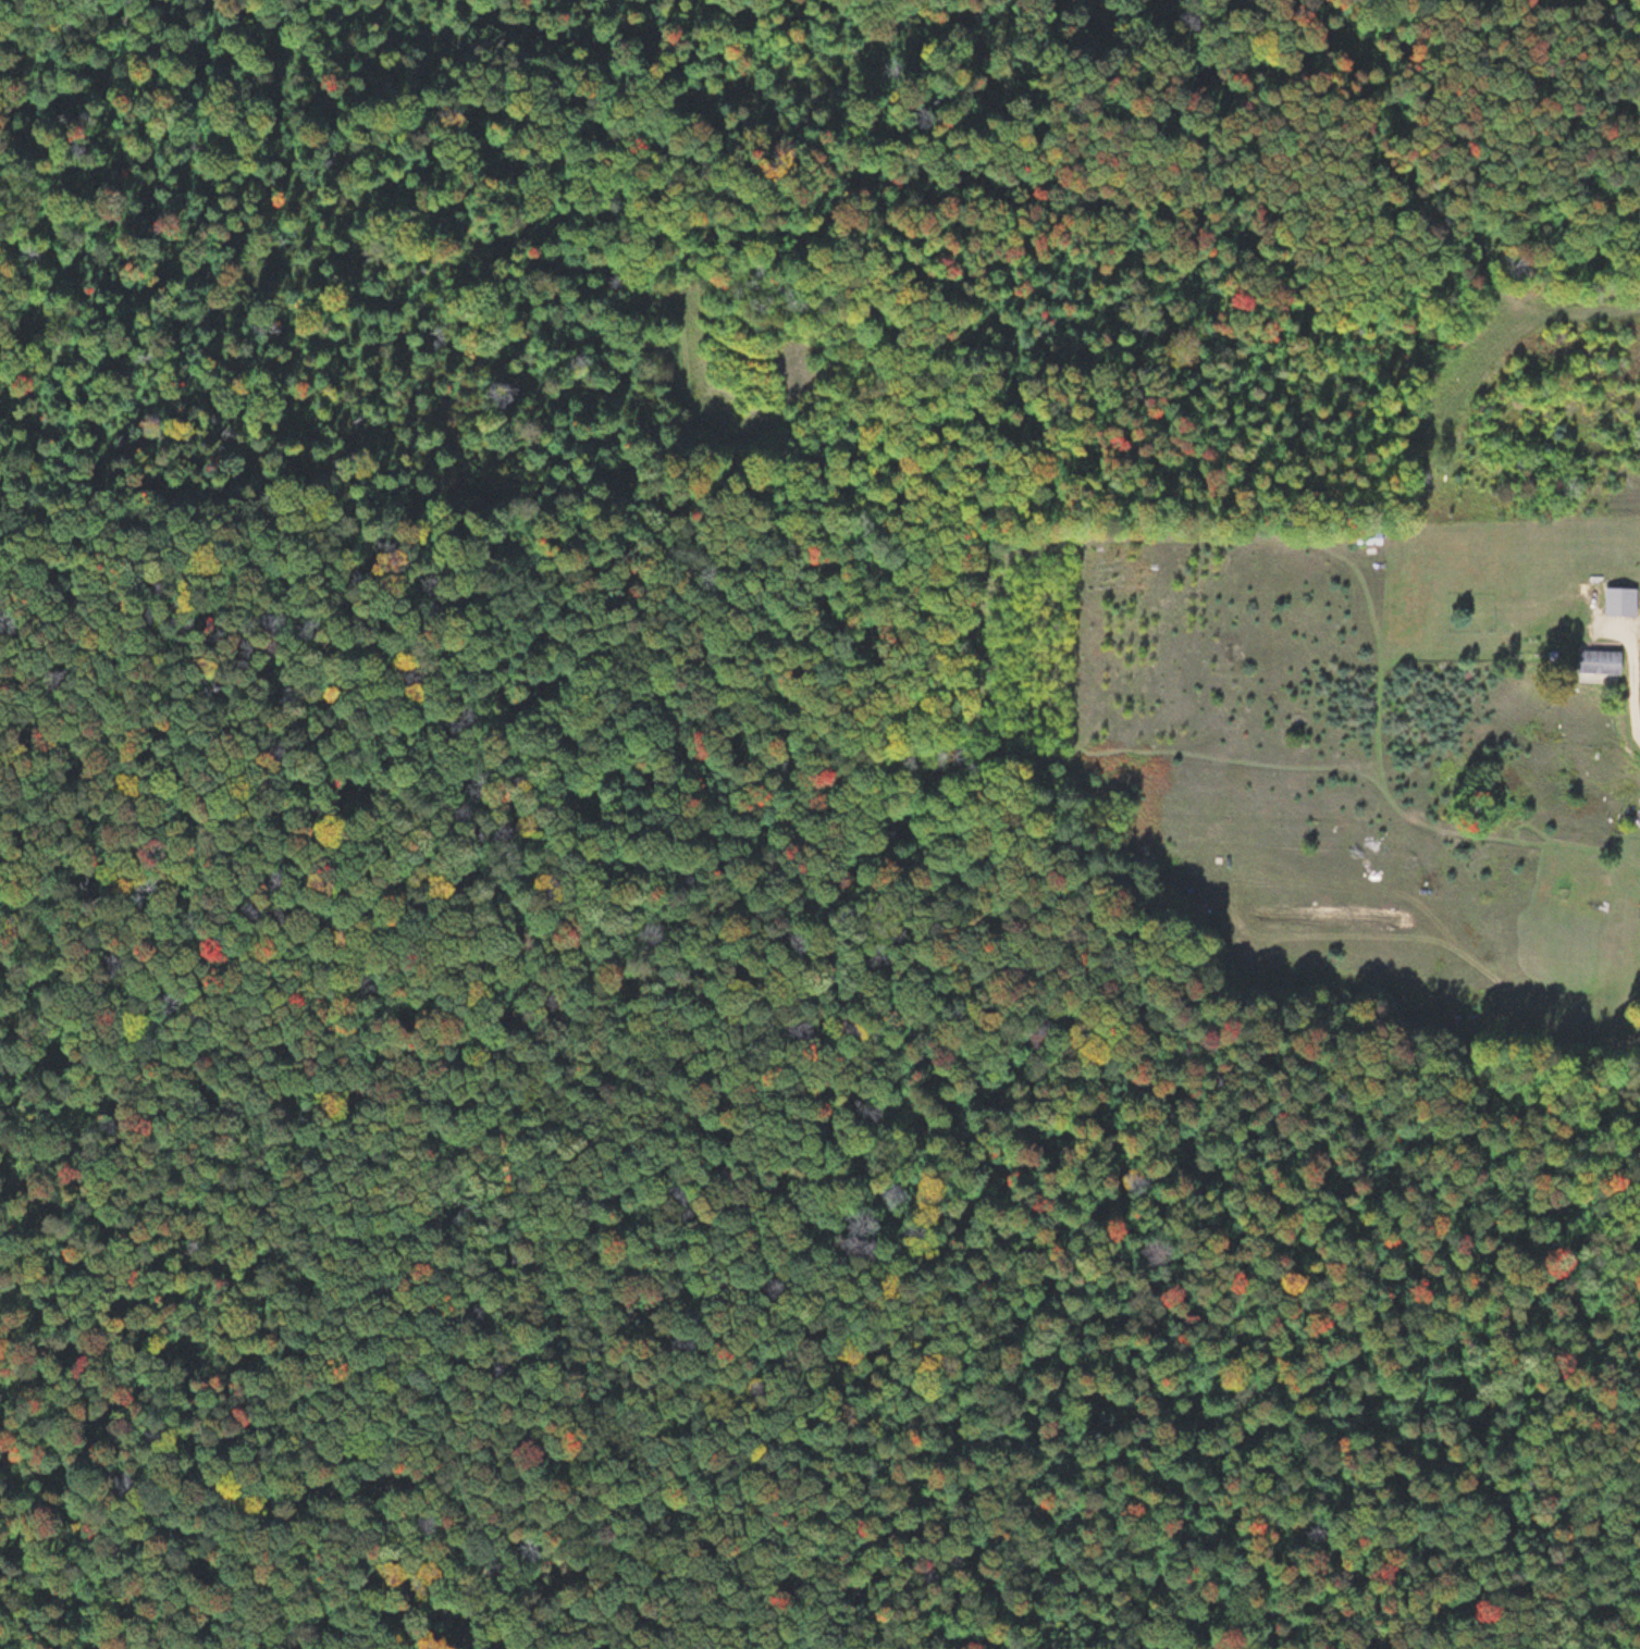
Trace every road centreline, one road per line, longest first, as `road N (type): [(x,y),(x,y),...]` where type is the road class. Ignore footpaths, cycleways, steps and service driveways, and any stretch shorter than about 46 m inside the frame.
road 1 (track): [(20,1648),(26,1623),(0,1460)]
road 2 (track): [(0,121),(28,83),(146,2)]

